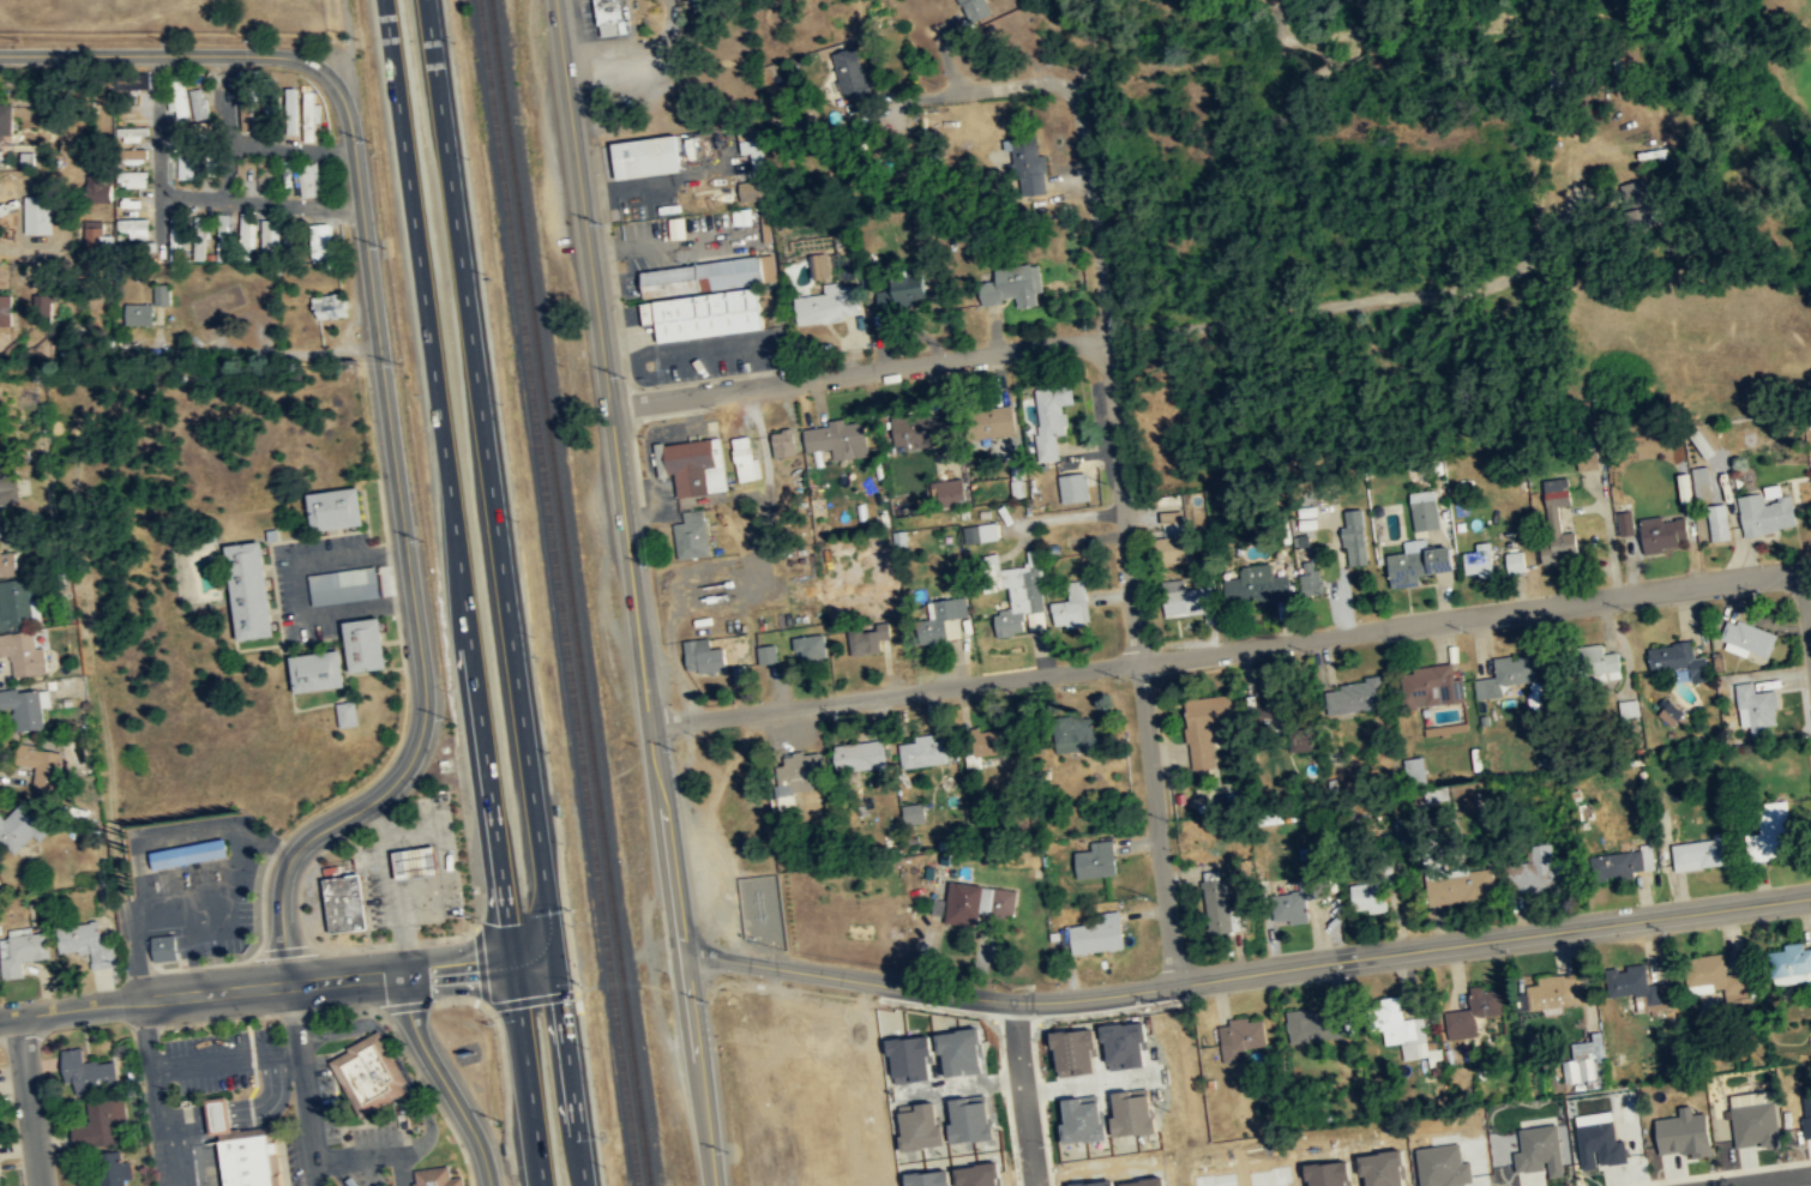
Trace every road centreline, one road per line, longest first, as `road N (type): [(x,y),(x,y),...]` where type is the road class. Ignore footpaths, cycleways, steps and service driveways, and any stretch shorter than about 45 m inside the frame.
road 1 (residential): [(650,724),(1782,574),(1800,588),(1810,654)]
road 2 (tertiary): [(555,0),(715,1185)]
road 3 (primary): [(585,1185),(426,0)]
road 4 (primary): [(385,0),(542,1185)]
road 5 (tertiary): [(678,951),(1007,1001),(1063,1000),(1810,896)]
road 6 (residential): [(339,89),(426,699),(416,746),(393,782),(302,843),(288,863),(281,886),(288,983)]
road 7 (track): [(125,902),(76,501),(85,404),(115,385),(187,393),(296,389),(383,363)]
road 8 (residential): [(1106,339),(1175,985)]
road 9 (residential): [(554,956),(0,1014)]
road 10 (residential): [(609,404),(1106,339)]
road 11 (residential): [(1106,339),(1458,291),(1497,283),(1529,252)]
road 12 (residential): [(0,54),(291,56),(319,67),(339,89)]
road 13 (residential): [(398,973),(417,1034),(479,1142),(490,1185)]
road 14 (residential): [(1034,1185),(1013,1001)]
road 15 (residential): [(18,1012),(40,1185)]

